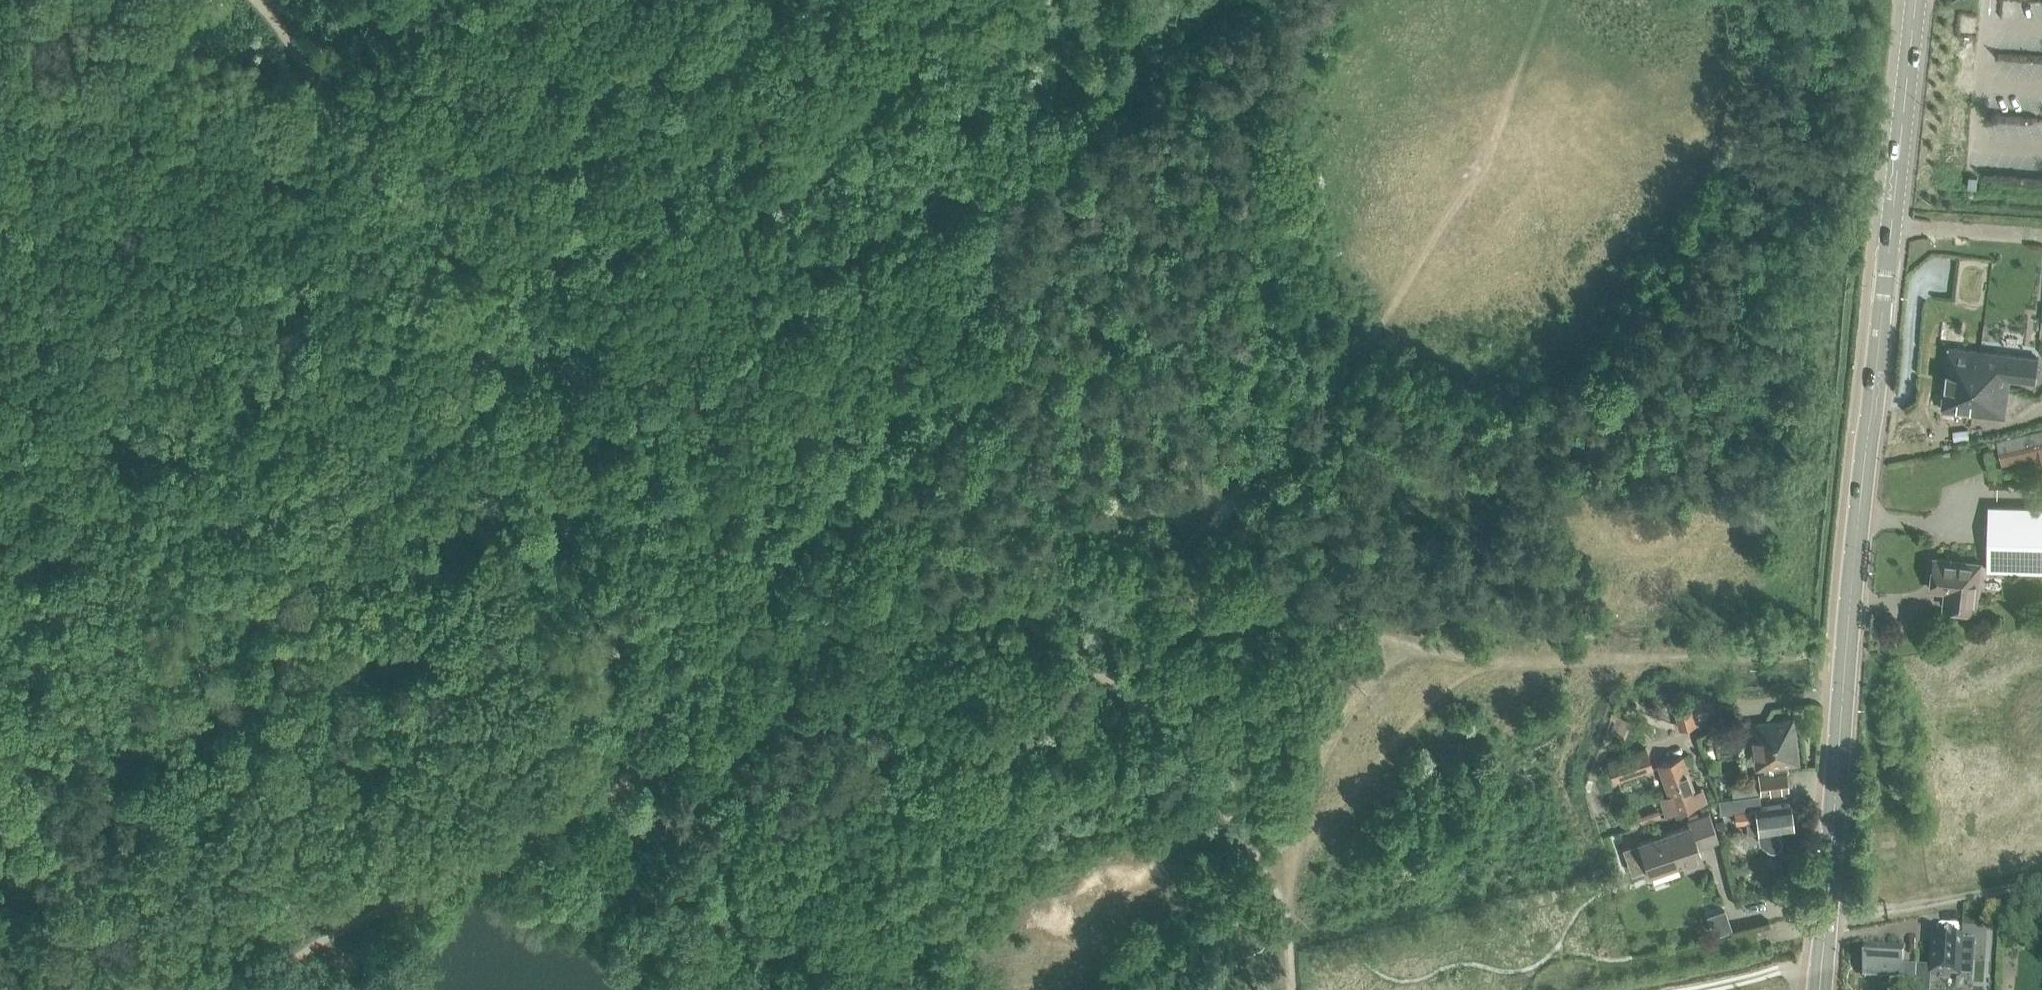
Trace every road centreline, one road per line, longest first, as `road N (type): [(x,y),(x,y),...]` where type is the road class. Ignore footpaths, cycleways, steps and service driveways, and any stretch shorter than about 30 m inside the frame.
road 1 (secondary): [(1820,989),(1858,528),(1915,0)]

